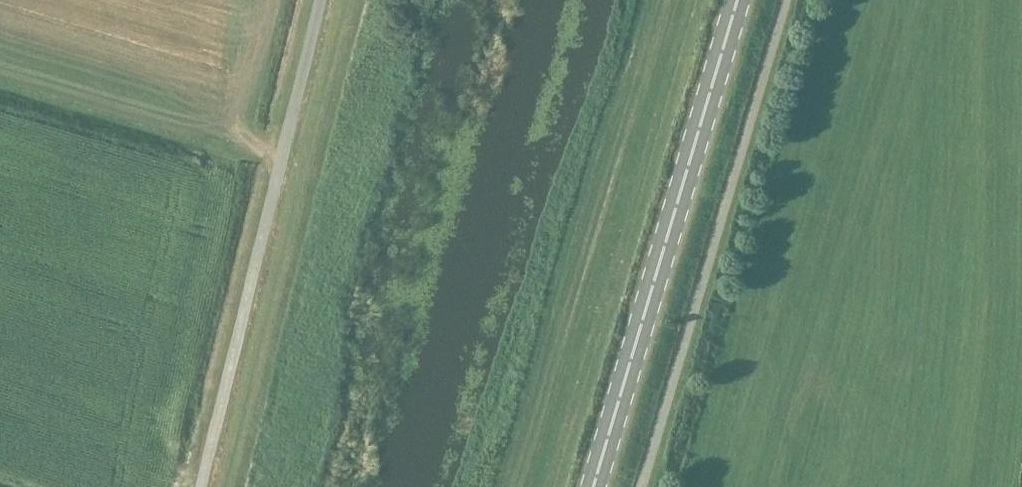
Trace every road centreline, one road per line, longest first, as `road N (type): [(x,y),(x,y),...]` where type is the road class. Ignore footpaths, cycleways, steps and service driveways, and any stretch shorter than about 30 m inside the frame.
road 1 (unclassified): [(640,486),(785,0)]
road 2 (primary): [(593,486),(737,0)]
road 3 (unclassified): [(200,486),(319,0)]

